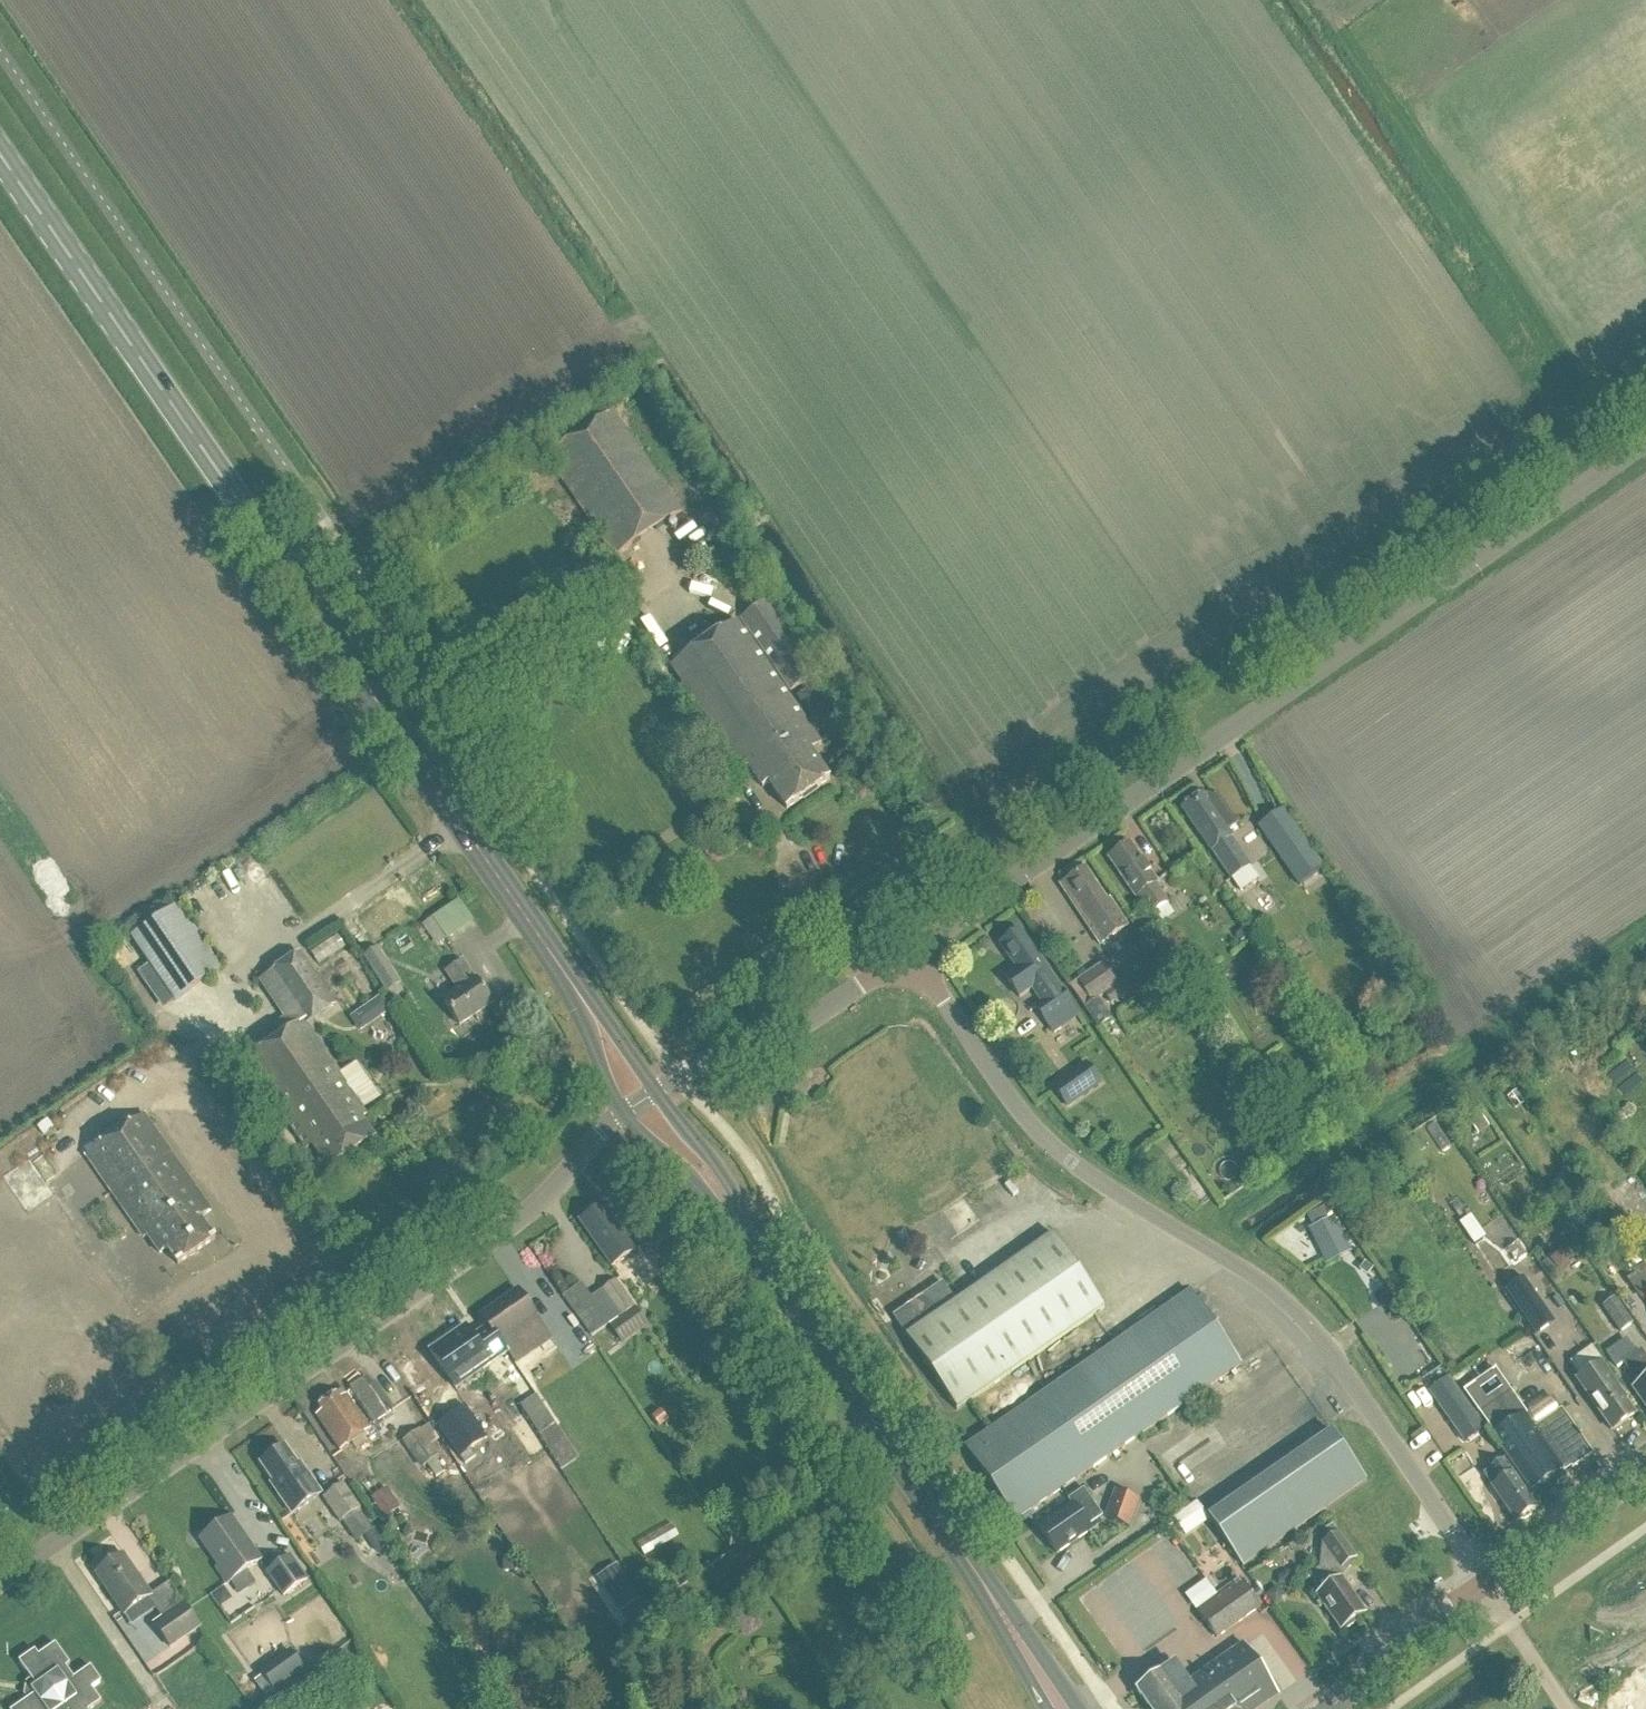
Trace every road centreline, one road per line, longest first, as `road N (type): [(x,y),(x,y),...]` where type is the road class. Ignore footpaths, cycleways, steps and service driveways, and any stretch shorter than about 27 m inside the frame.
road 1 (primary): [(551,952),(0,157)]
road 2 (unclassified): [(912,953),(1645,445)]
road 3 (residential): [(1487,1580),(1302,1317),(1255,1276),(1052,1150),(1001,1091),(912,953)]
road 4 (unclassified): [(0,1582),(513,1227),(624,1117)]
road 5 (primary): [(1062,1708),(733,1218)]
road 6 (unclassified): [(680,1074),(778,1037),(912,953)]
road 7 (tertiary): [(1330,1708),(1384,1655),(1487,1580)]
road 8 (tertiary): [(1487,1580),(1645,1471)]
road 9 (primary): [(551,952),(624,1117)]
road 10 (primary): [(655,1092),(551,952)]
road 11 (primary): [(733,1218),(714,1162),(655,1092)]
road 12 (primary): [(624,1117),(733,1218)]

